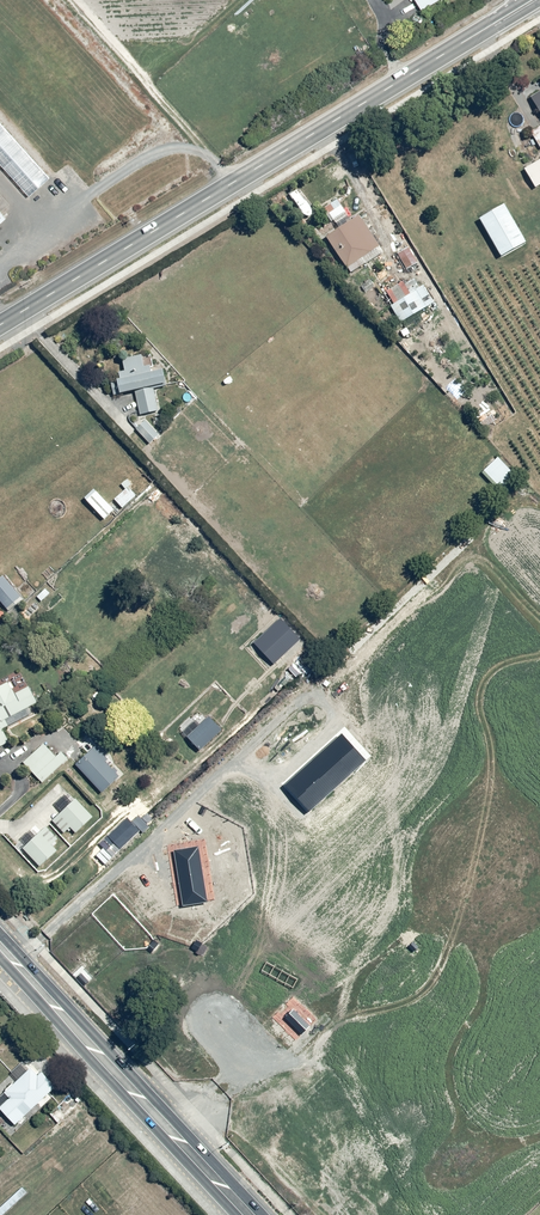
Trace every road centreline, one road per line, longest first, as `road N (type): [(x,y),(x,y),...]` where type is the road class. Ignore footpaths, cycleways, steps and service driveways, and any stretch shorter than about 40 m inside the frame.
road 1 (tertiary): [(0,321),(533,0)]
road 2 (secondary): [(0,933),(265,1214)]
road 3 (secondary): [(238,1214),(0,959)]

